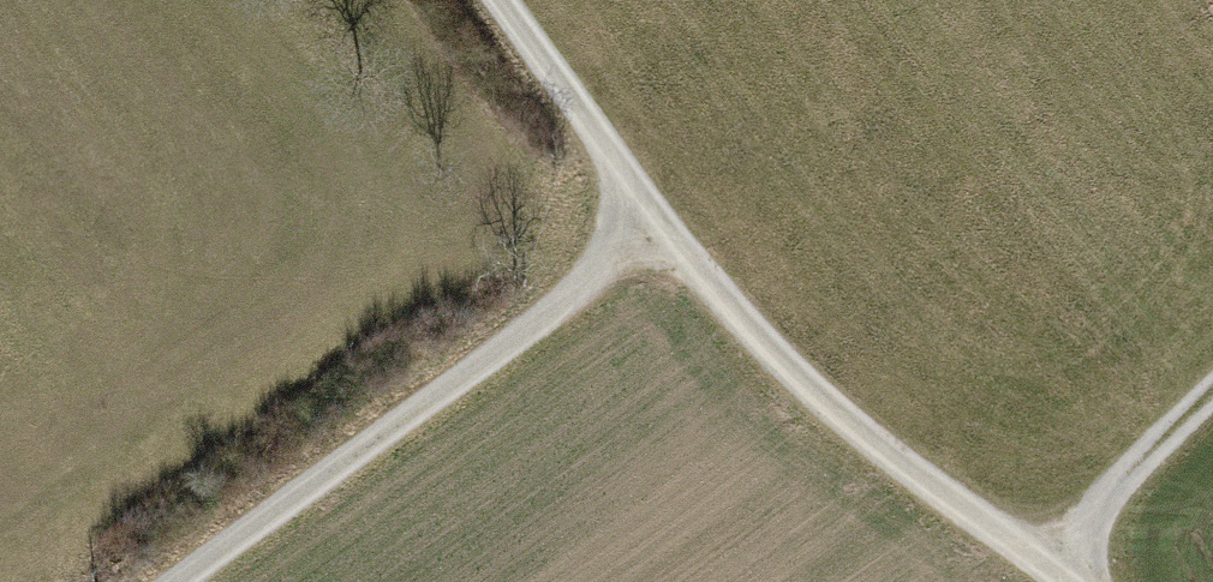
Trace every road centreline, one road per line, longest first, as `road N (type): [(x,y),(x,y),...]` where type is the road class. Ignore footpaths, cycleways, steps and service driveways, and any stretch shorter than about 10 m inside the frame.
road 1 (track): [(502,0),(661,224),(751,335),(857,431),(1063,581)]
road 2 (track): [(179,581),(661,224)]
road 3 (track): [(1038,561),(1212,390)]

